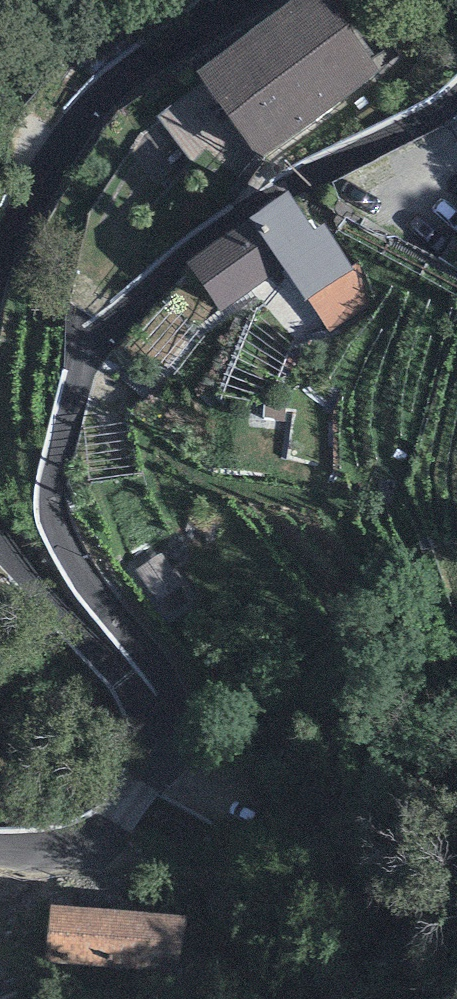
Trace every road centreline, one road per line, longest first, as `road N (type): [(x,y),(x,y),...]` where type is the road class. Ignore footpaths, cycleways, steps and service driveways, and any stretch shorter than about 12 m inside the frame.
road 1 (residential): [(150,736),(170,715),(165,672),(110,606),(60,520),(57,452),(77,376),(106,316),(204,242),(281,190),(456,97)]
road 2 (residential): [(0,239),(57,156),(140,71),(253,0)]
road 3 (residential): [(150,736),(105,654),(33,577),(0,525)]
road 4 (residential): [(0,851),(61,845),(102,825),(135,789),(150,736)]

